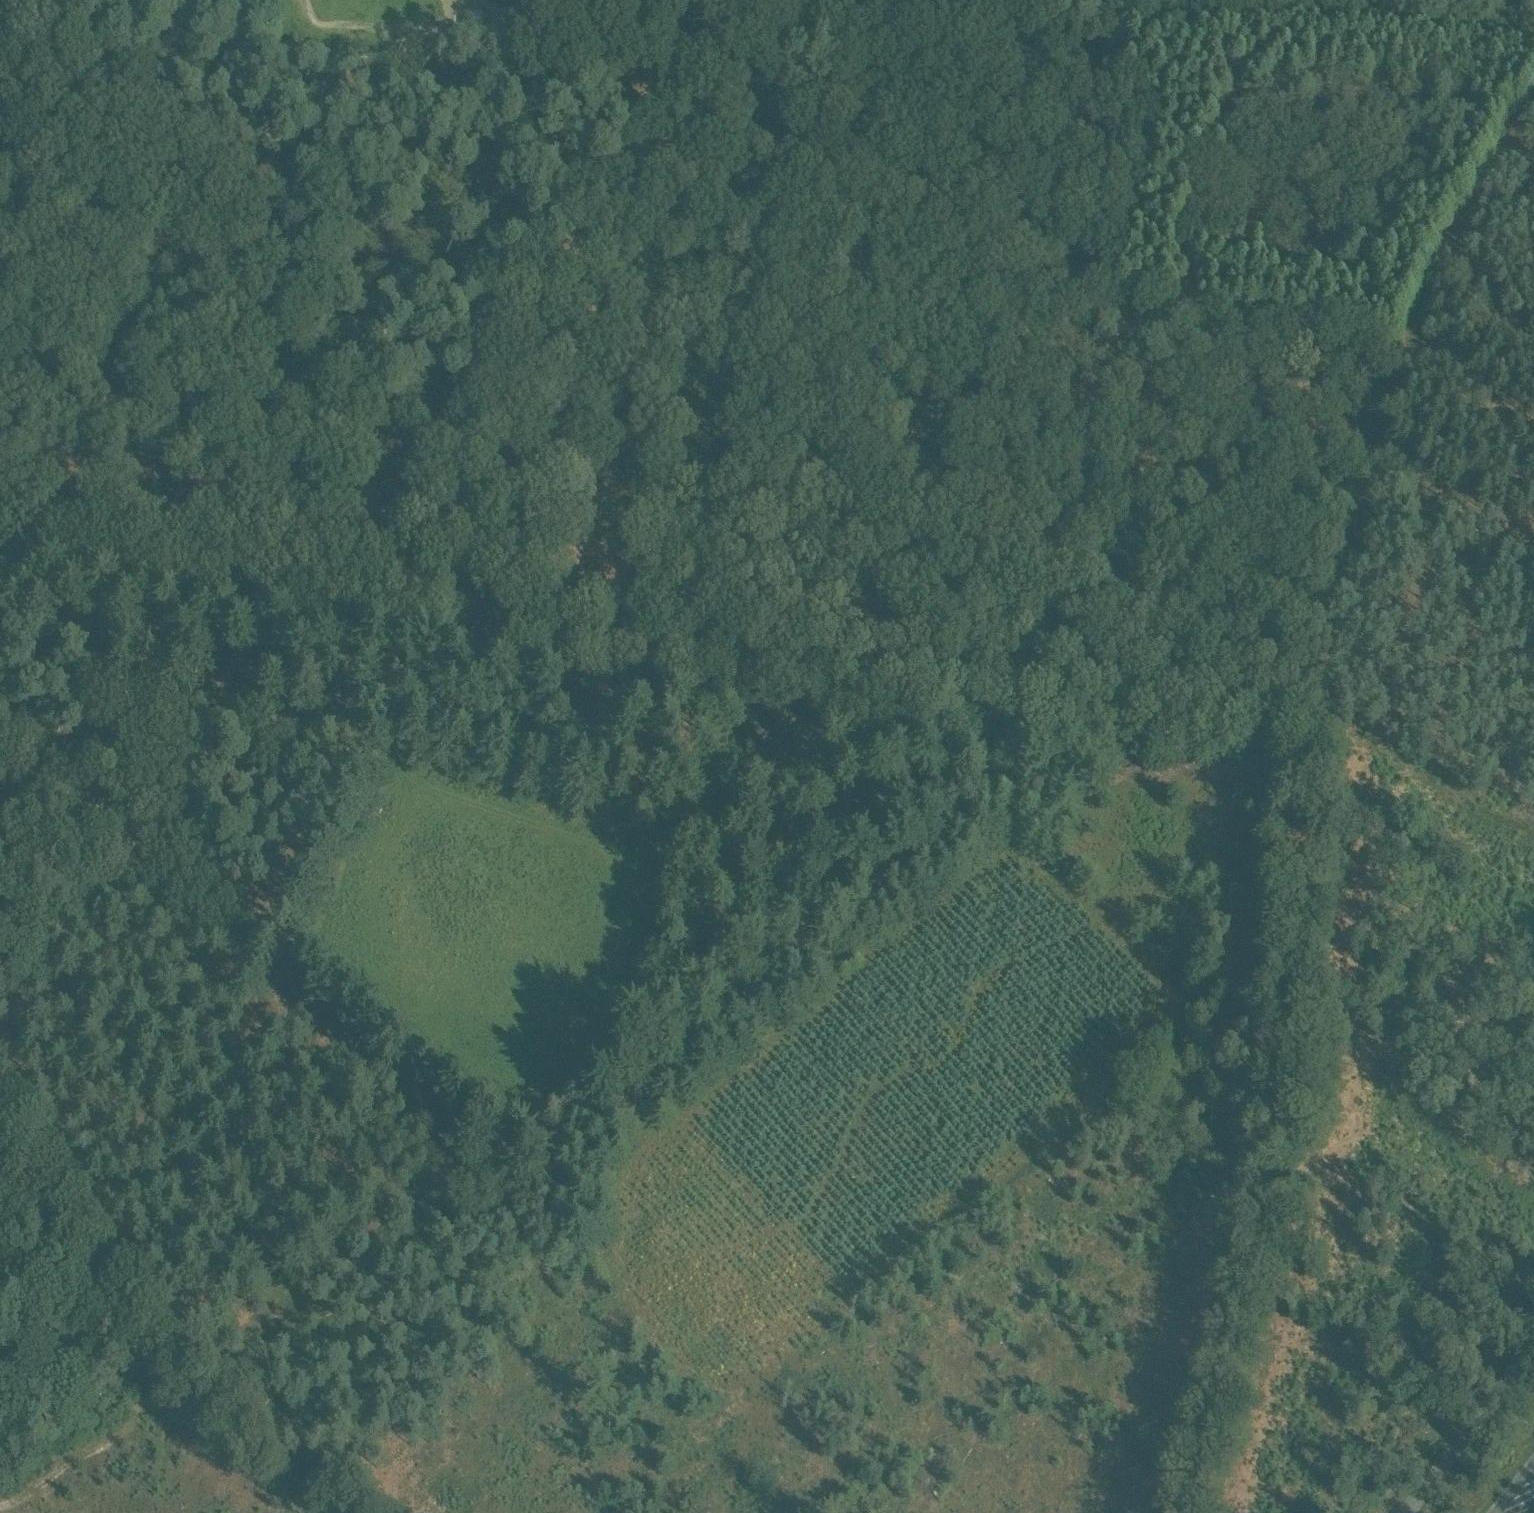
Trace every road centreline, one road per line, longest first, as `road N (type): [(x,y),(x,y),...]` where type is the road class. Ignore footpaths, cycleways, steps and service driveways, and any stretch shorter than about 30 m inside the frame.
road 1 (track): [(302,1512),(247,1476),(181,1410),(163,1403),(148,1368),(0,1159)]
road 2 (track): [(1533,52),(1355,30),(1144,33),(1093,11),(1088,0)]
road 3 (unclassified): [(1395,1512),(1533,1330)]
road 4 (track): [(163,1403),(0,1506)]

